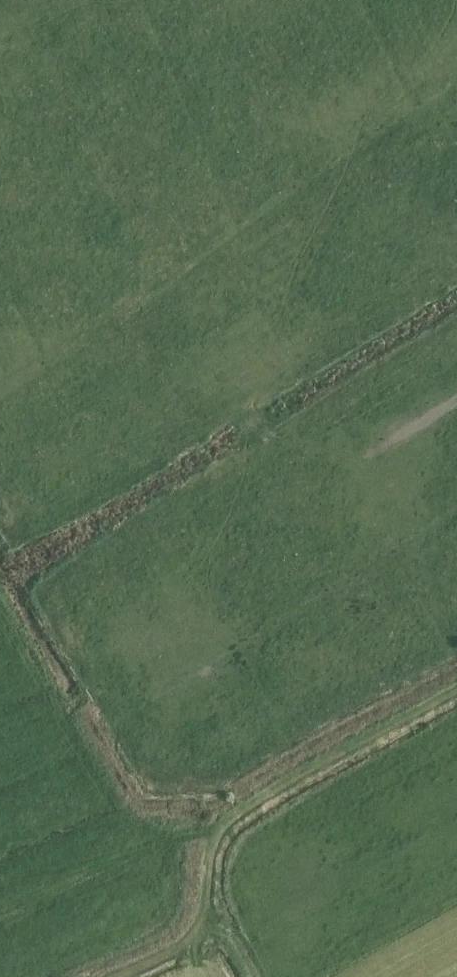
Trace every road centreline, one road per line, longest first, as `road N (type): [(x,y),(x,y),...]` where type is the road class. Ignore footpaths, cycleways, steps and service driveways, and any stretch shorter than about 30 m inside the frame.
road 1 (track): [(125,976),(185,948),(202,917),(224,829),(255,796),(456,691)]

